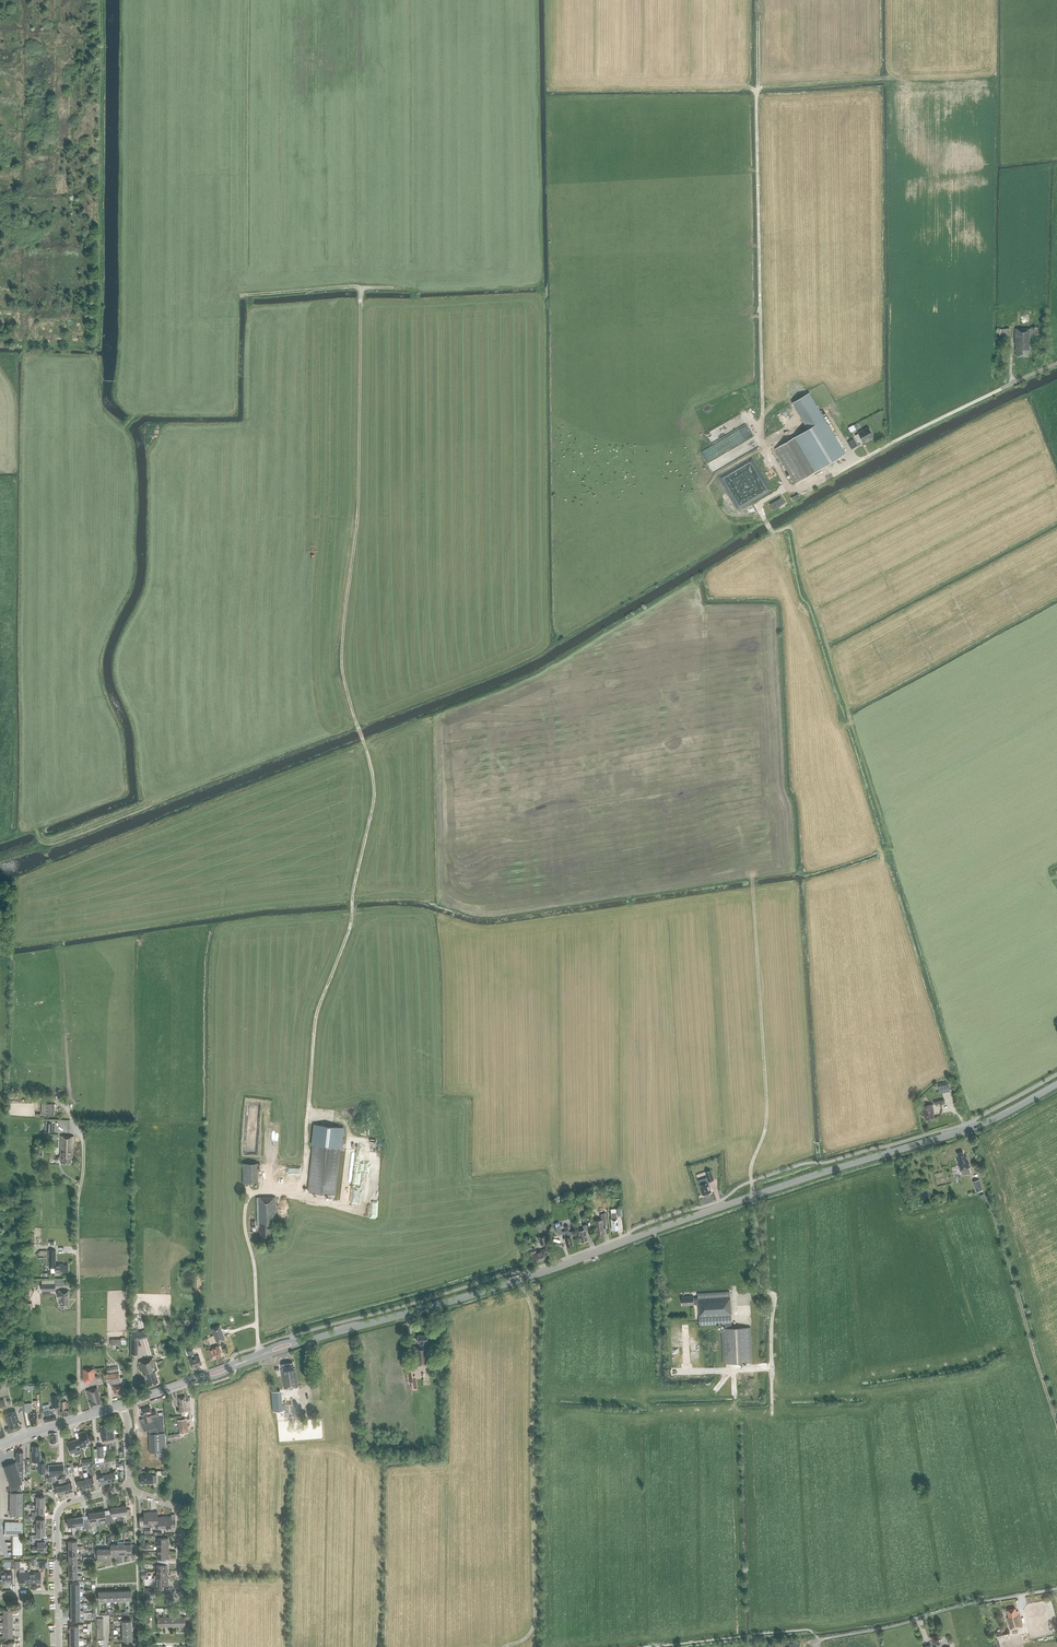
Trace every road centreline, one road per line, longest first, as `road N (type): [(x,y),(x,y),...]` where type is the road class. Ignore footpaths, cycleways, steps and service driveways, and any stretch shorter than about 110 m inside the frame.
road 1 (track): [(309,1103),(314,1024),(349,928),(375,792),(341,651),(360,477),(361,287)]
road 2 (secondary): [(313,1339),(489,1289),(956,1133),(1056,1084)]
road 3 (track): [(1056,1423),(965,1130)]
road 4 (unclassified): [(820,1640),(1056,1589)]
road 5 (unclassified): [(843,469),(1056,361)]
road 6 (residential): [(149,1646),(151,1603),(182,1588),(182,1516),(175,1506),(130,1488)]
road 7 (residential): [(58,1646),(60,1509),(130,1488)]
road 8 (track): [(405,289),(247,295)]
road 9 (secondary): [(313,1339),(284,1342),(189,1381)]
road 10 (secondary): [(189,1381),(313,1339)]
road 11 (secondary): [(0,1444),(121,1403)]

